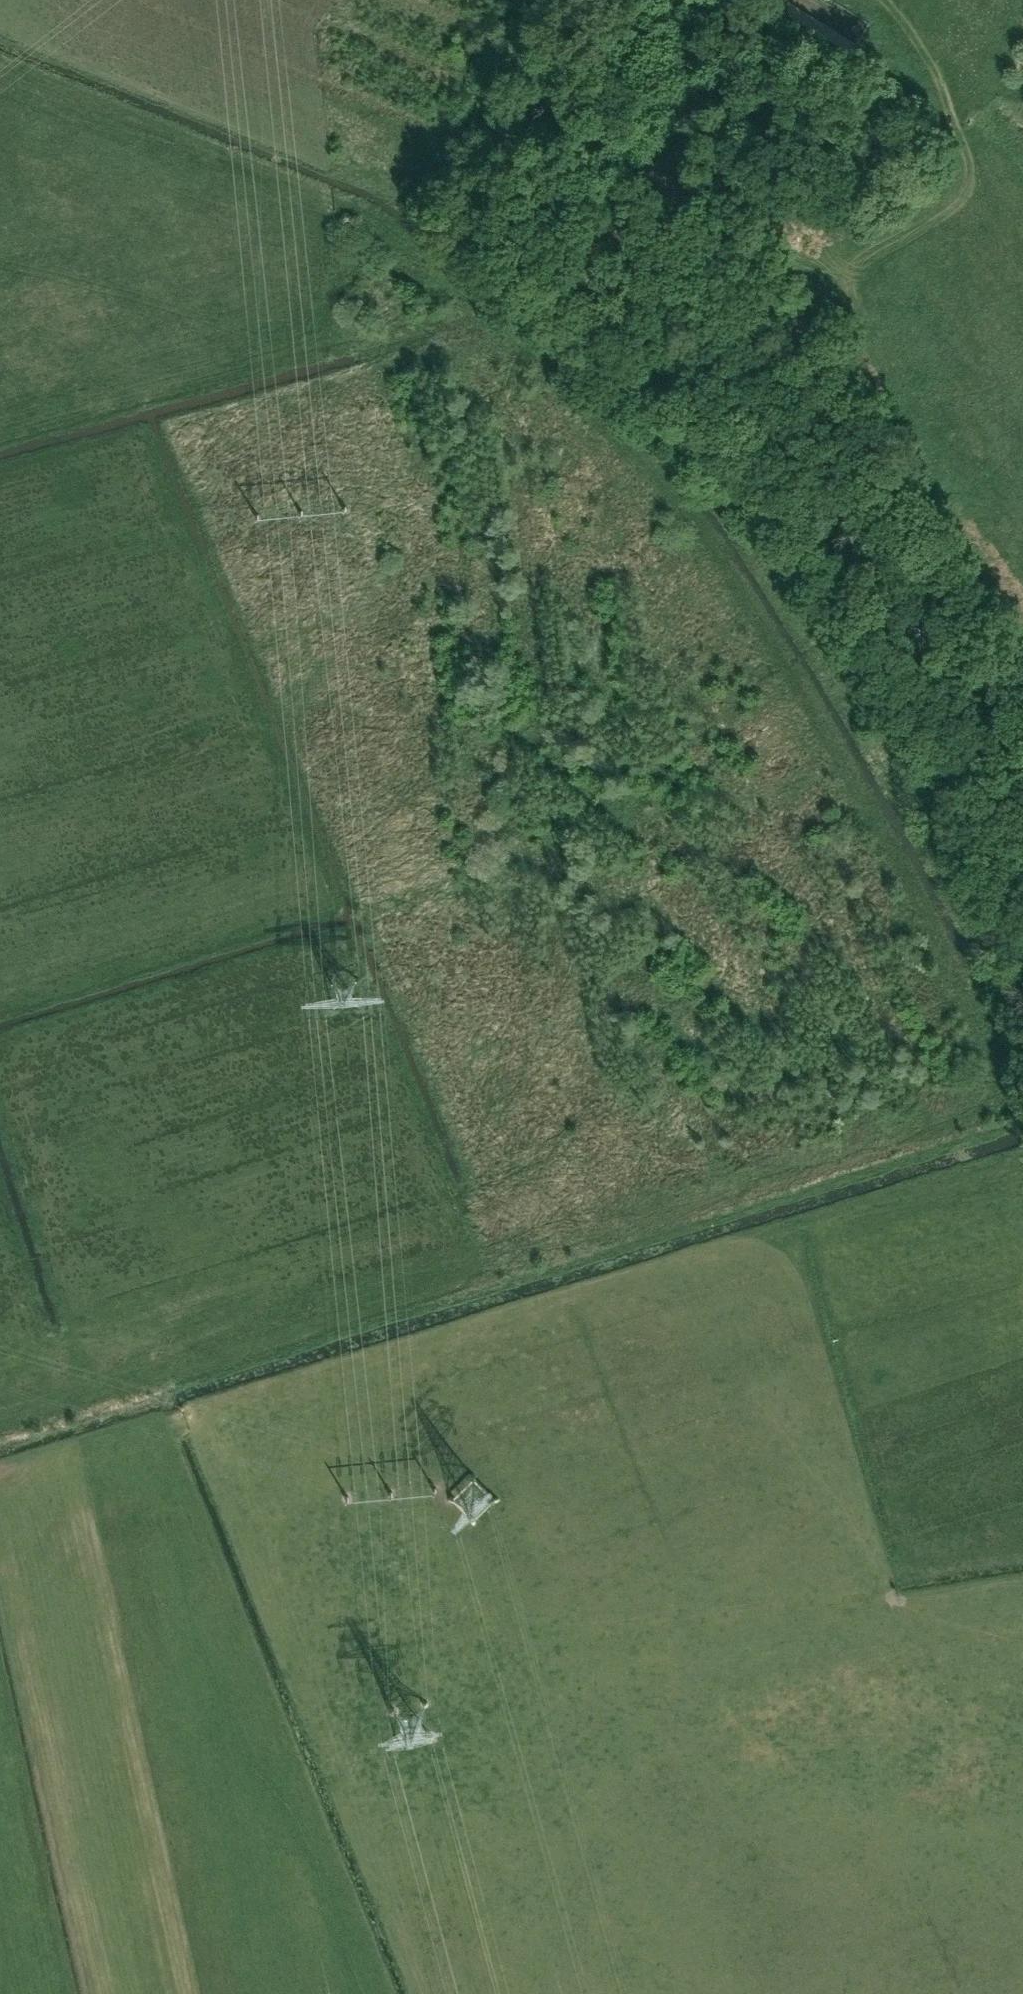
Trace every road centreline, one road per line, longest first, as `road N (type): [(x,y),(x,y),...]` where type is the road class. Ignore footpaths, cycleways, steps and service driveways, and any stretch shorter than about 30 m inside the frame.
road 1 (track): [(527,321),(553,264),(683,105),(685,71),(671,0)]

